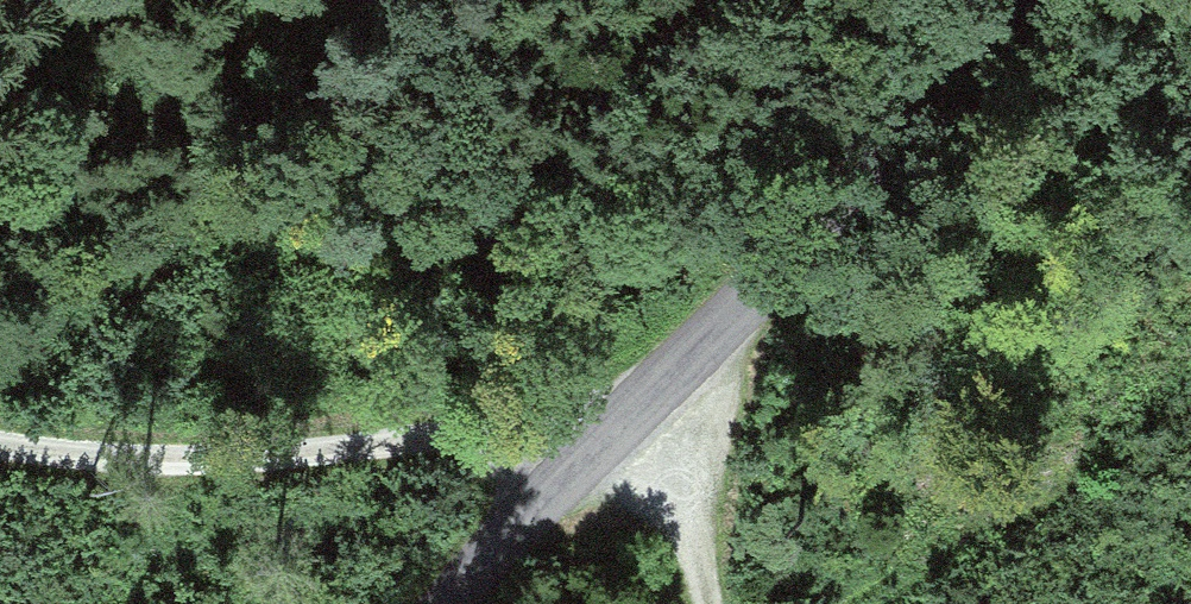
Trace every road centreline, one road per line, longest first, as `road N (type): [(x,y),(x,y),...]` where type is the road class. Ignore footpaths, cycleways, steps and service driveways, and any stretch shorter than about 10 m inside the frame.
road 1 (track): [(0,442),(78,457),(402,440),(623,418),(674,443),(713,603)]
road 2 (unclassified): [(449,603),(915,111),(995,0)]

